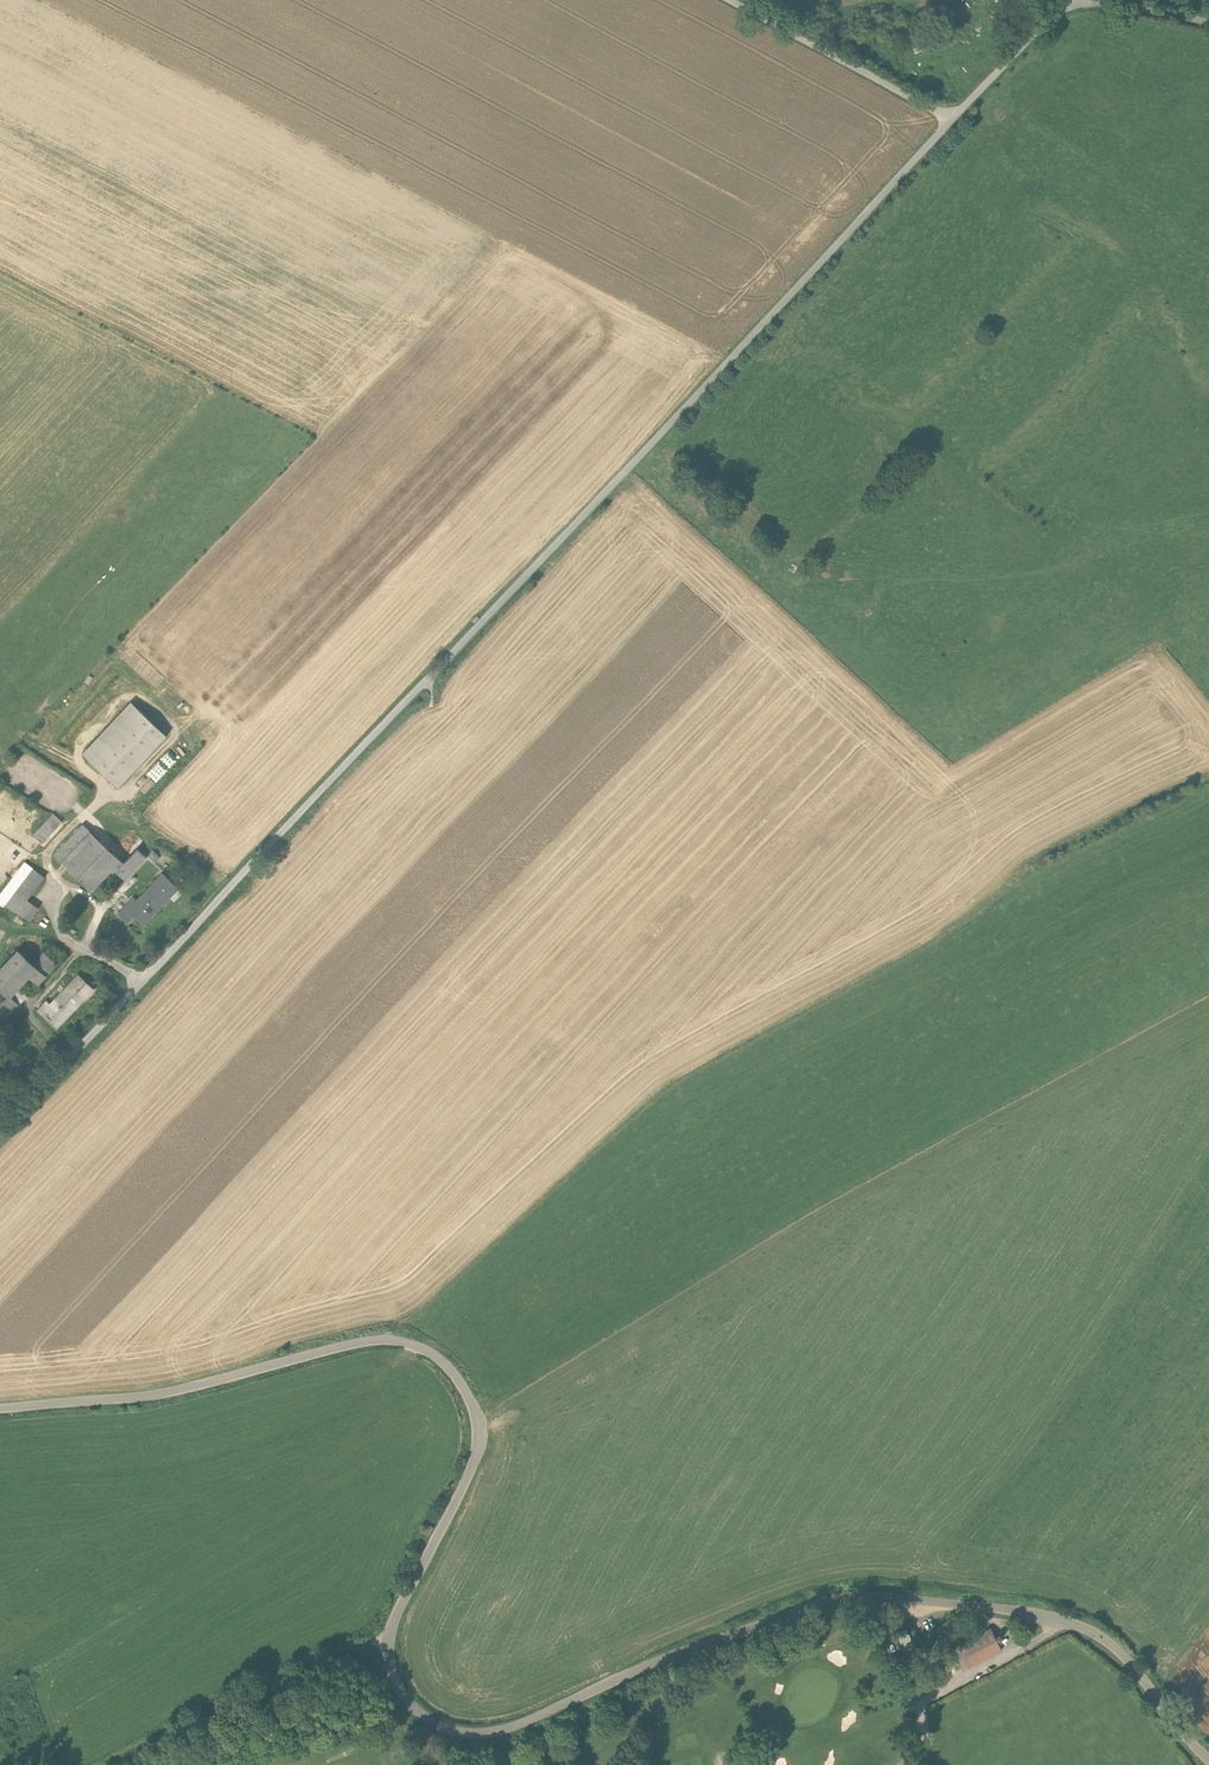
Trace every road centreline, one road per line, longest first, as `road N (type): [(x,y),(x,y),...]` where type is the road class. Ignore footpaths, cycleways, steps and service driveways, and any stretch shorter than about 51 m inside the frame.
road 1 (unclassified): [(1208,1761),(1128,1659),(1084,1625),(859,1596),(811,1603),(658,1658),(504,1729),(449,1726),(423,1713),(391,1664),(396,1615),(475,1450),(465,1391),(434,1355),(377,1340),(139,1398),(0,1409)]
road 2 (unclassified): [(1065,0),(0,1133)]
road 3 (track): [(1062,1619),(912,1707),(858,1764)]
road 4 (track): [(951,118),(731,0)]

